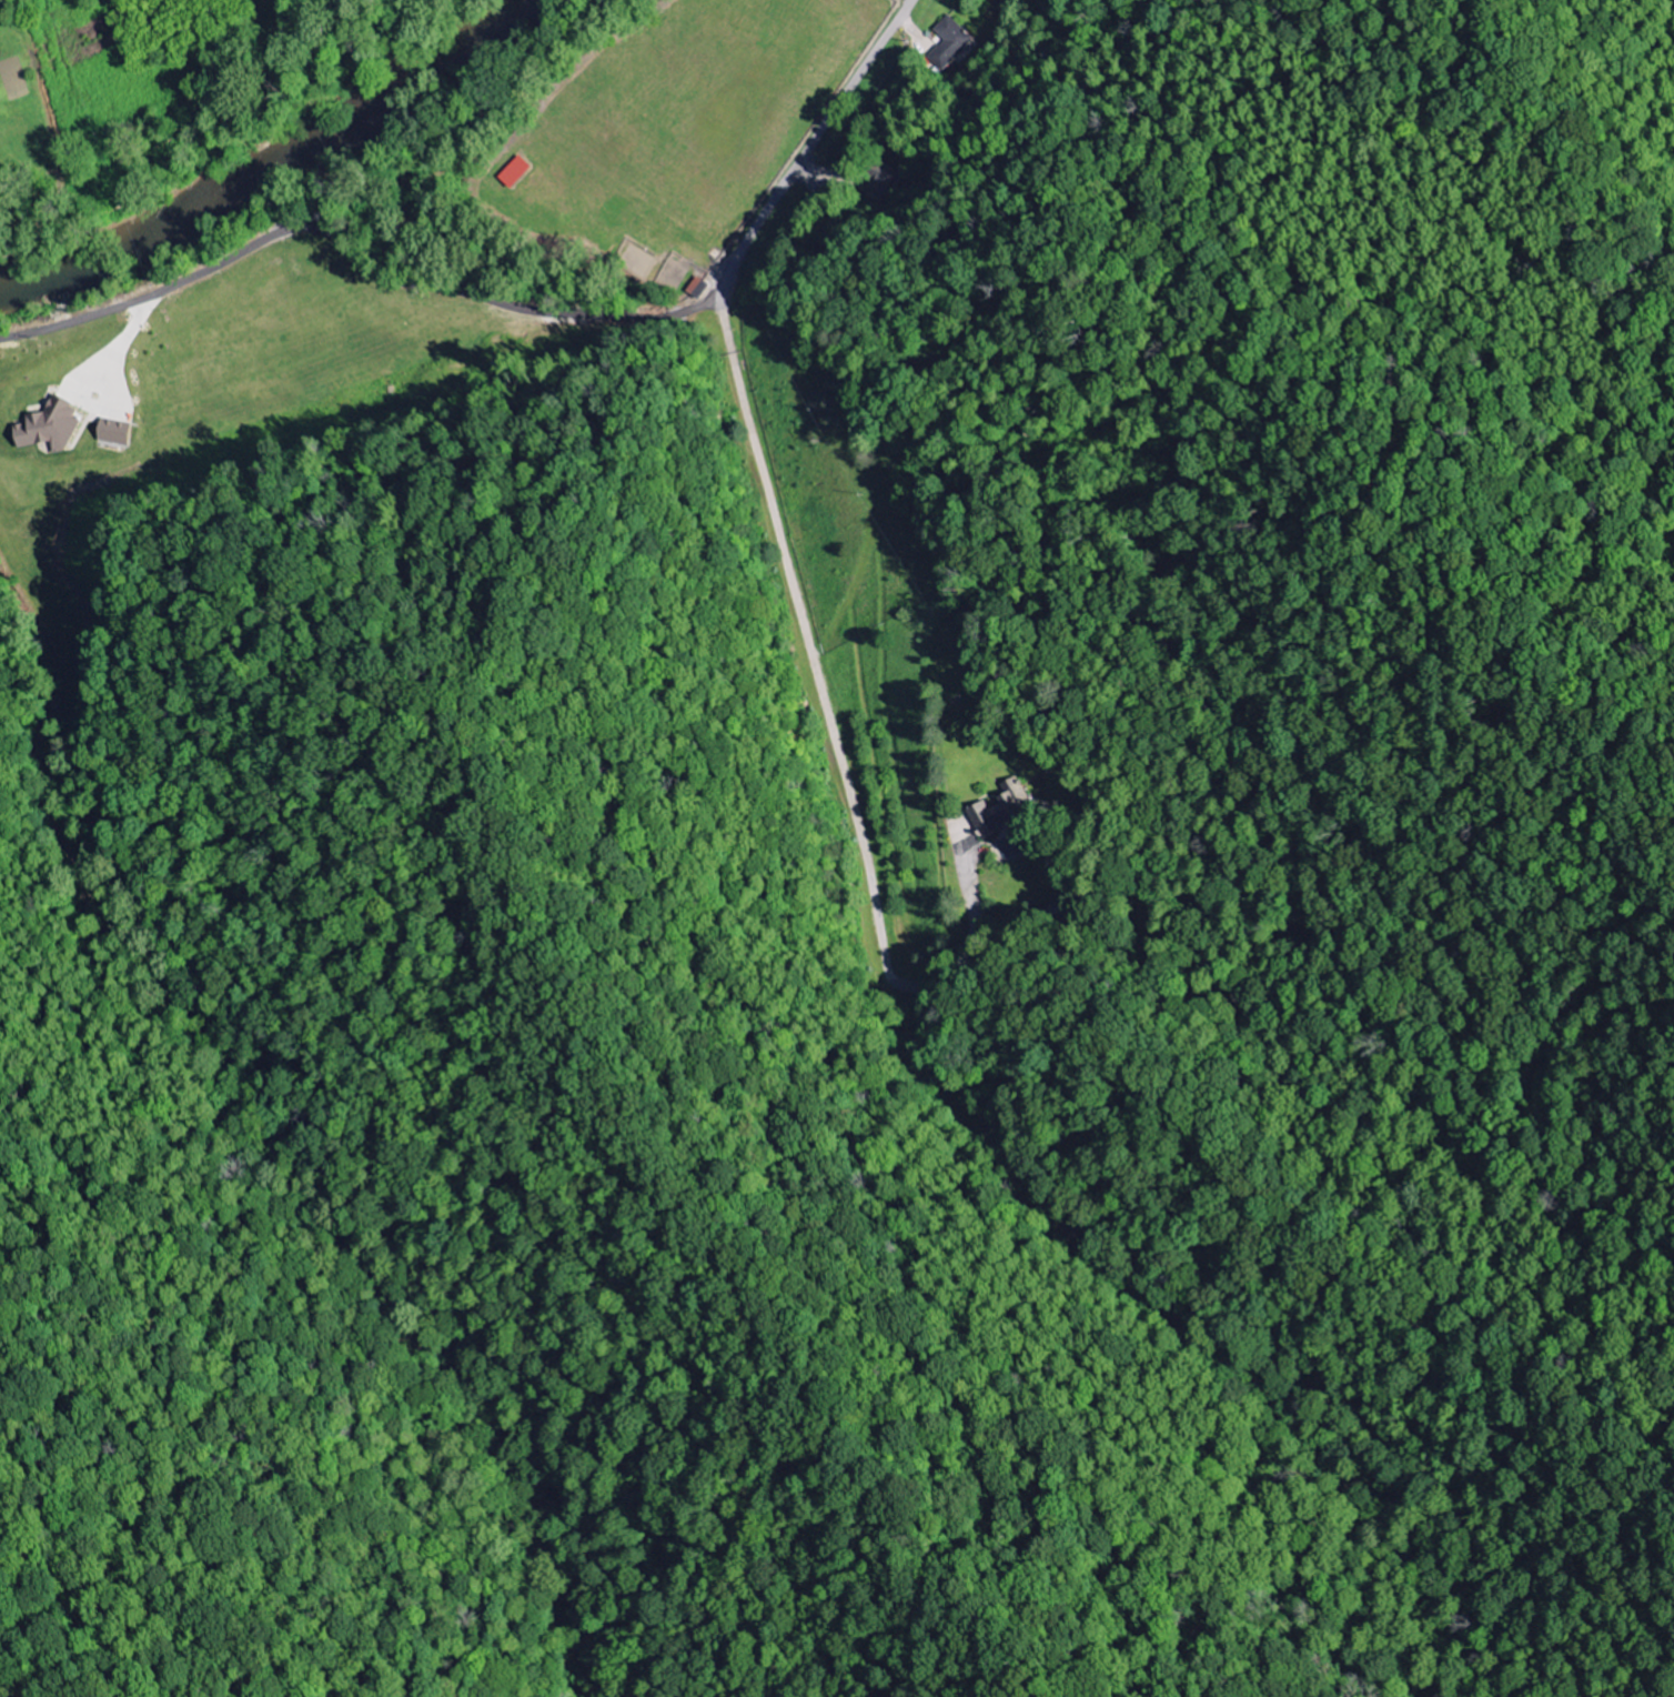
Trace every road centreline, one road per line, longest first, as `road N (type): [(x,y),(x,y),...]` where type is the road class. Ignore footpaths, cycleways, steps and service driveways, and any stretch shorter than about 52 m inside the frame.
road 1 (residential): [(716,289),(895,975)]
road 2 (residential): [(914,0),(716,289)]
road 3 (residential): [(716,289),(678,312),(564,309)]

